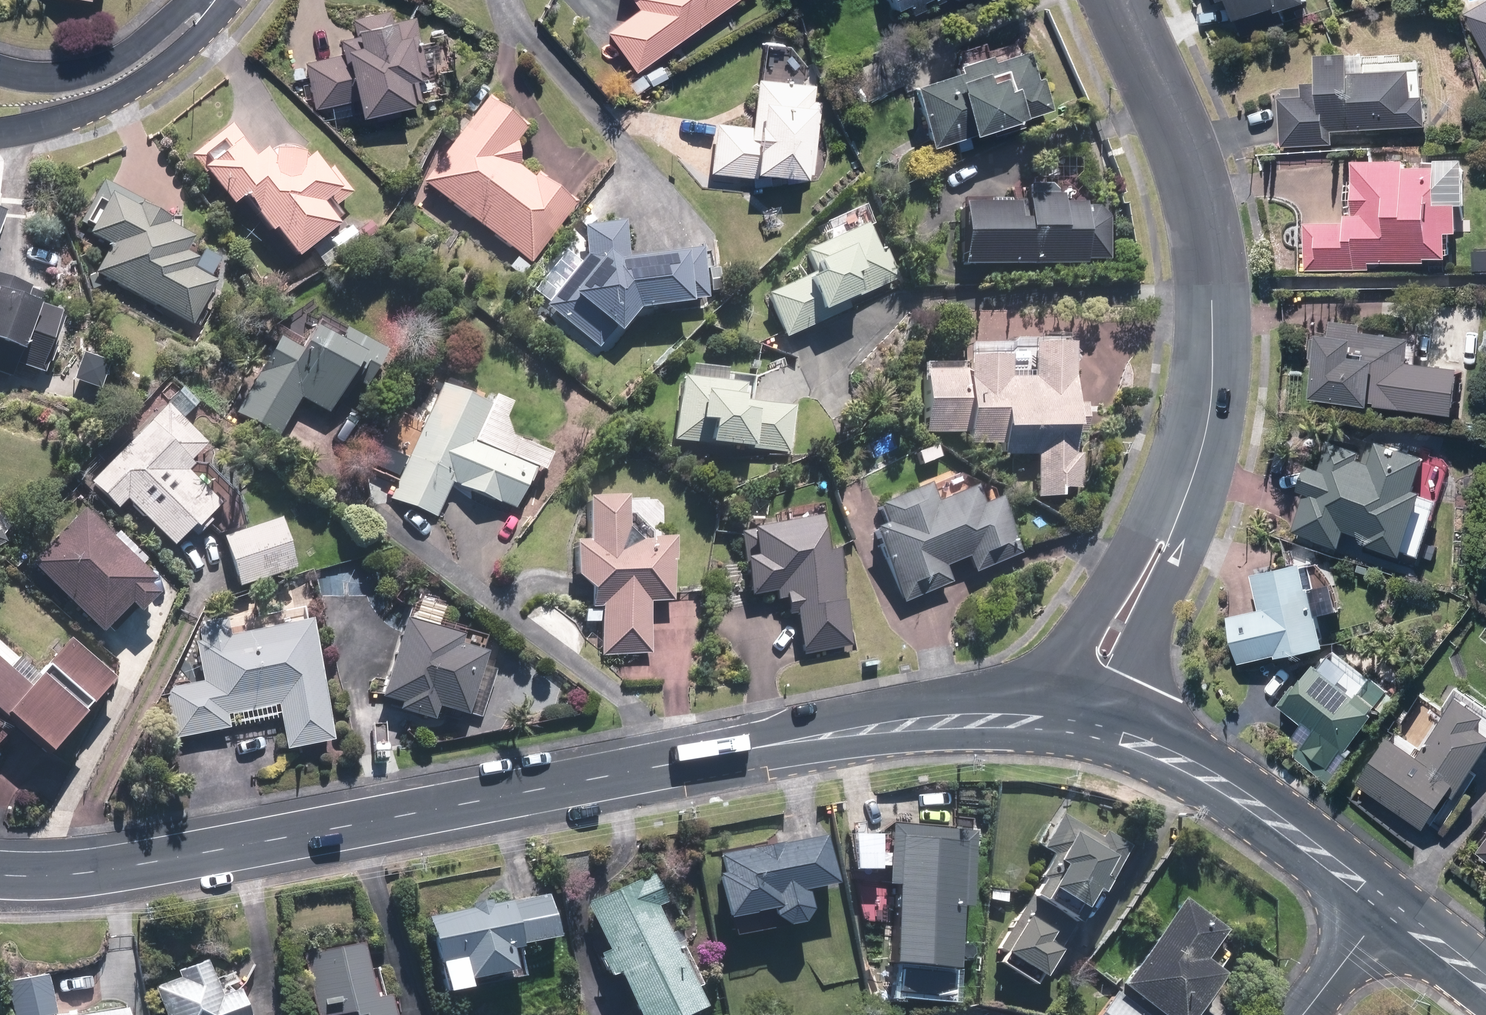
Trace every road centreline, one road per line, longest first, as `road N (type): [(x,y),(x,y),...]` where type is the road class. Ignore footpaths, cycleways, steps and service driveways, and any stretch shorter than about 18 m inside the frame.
road 1 (tertiary): [(0,876),(208,854),(911,724),(1068,726)]
road 2 (residential): [(1120,0),(1181,138),(1206,221),(1213,391),(1184,493),(1068,726)]
road 3 (tertiary): [(1068,726),(1135,742),(1199,773),(1284,827),(1385,909)]
road 4 (residential): [(217,0),(198,37),(130,90),(74,114),(0,132)]
road 5 (residential): [(0,69),(86,71),(203,0)]
road 6 (residential): [(1385,909),(1303,1014)]
road 7 (tertiary): [(1385,909),(1485,983)]

